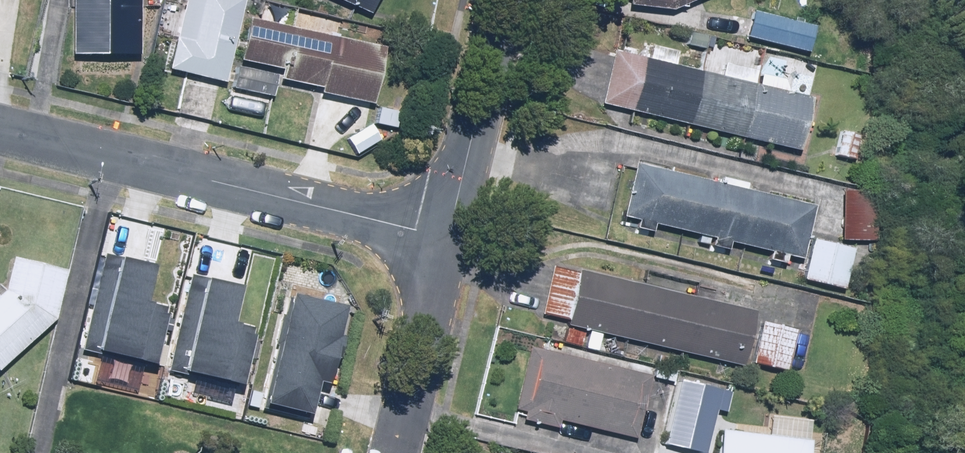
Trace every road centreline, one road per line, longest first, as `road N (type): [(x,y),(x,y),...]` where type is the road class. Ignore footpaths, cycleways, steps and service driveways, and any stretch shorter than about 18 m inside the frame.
road 1 (residential): [(0,133),(449,239)]
road 2 (residential): [(508,0),(449,239)]
road 3 (residential): [(449,239),(398,452)]

